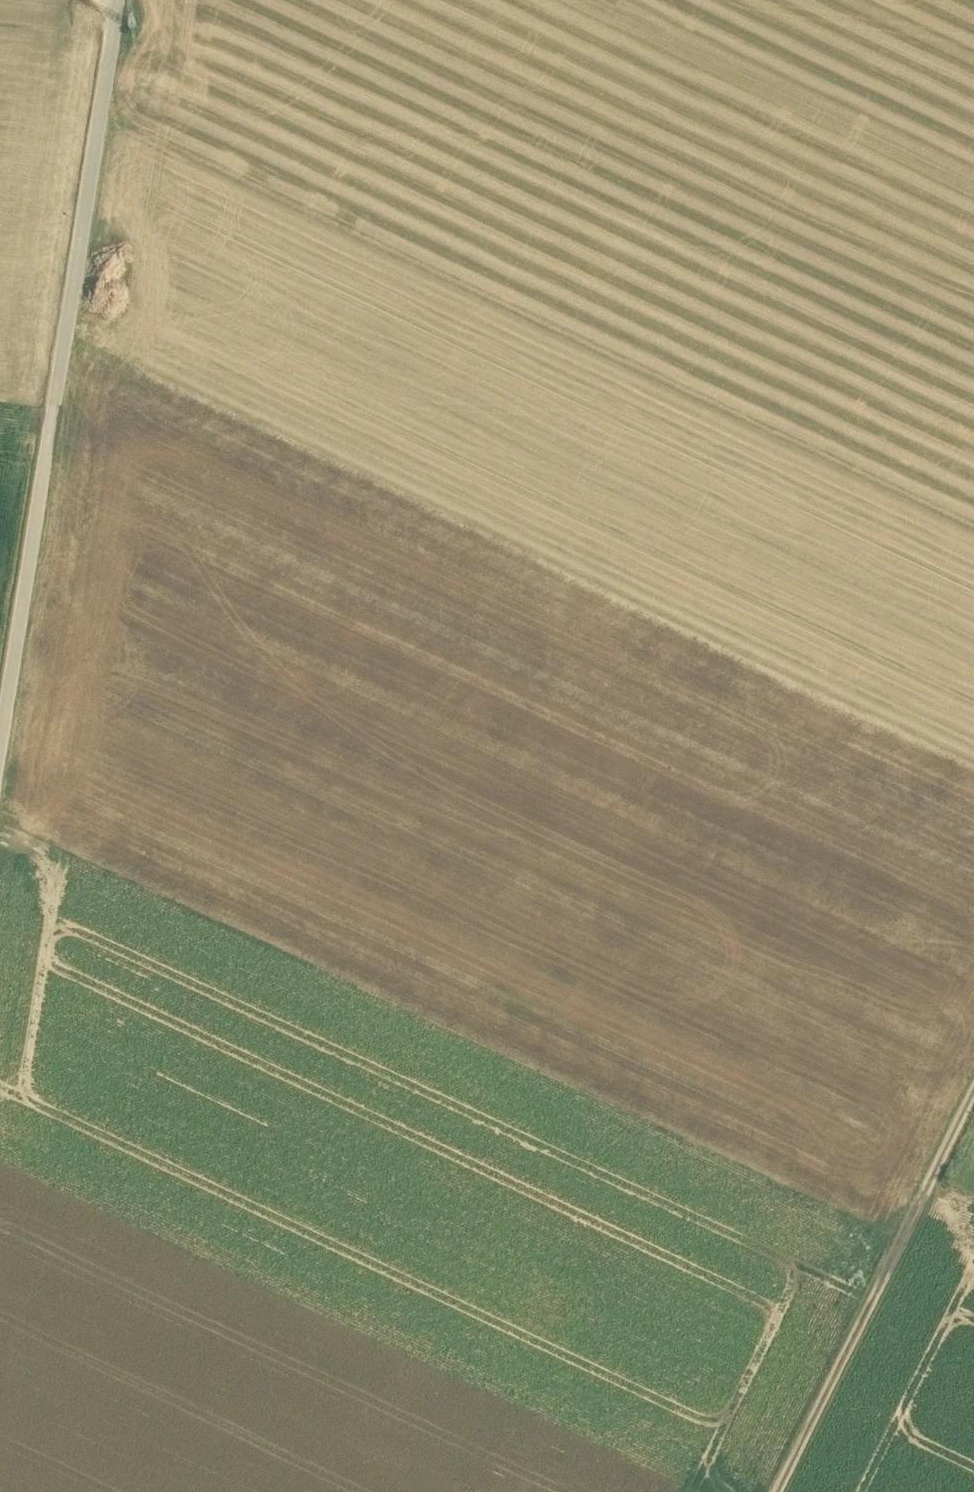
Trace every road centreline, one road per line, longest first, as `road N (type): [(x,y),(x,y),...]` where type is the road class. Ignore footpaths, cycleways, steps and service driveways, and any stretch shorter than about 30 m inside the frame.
road 1 (track): [(137,3),(0,860)]
road 2 (track): [(973,1138),(801,1491)]

